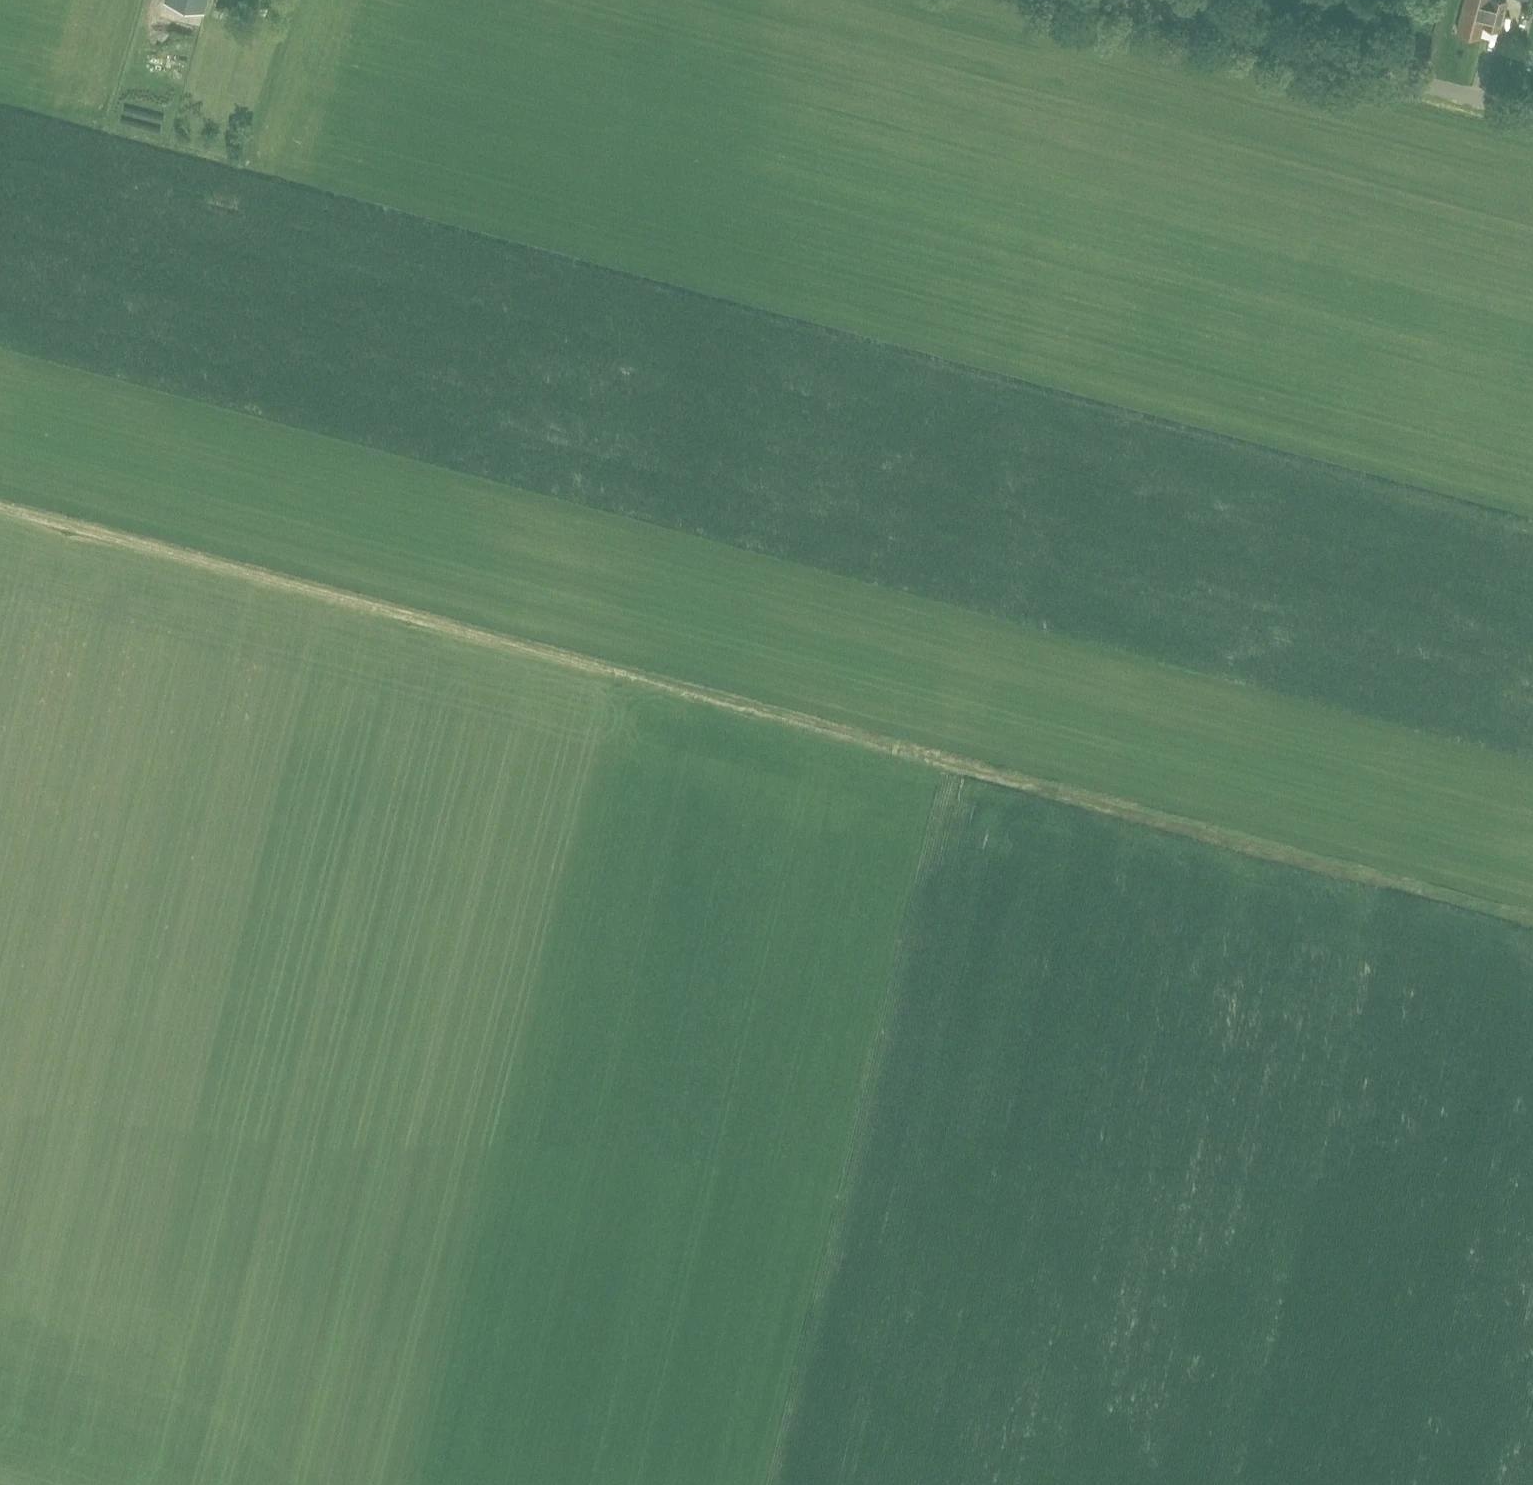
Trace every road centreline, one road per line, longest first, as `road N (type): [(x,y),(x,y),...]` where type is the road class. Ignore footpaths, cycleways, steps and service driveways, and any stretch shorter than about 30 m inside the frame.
road 1 (unclassified): [(1532,112),(1111,0)]

